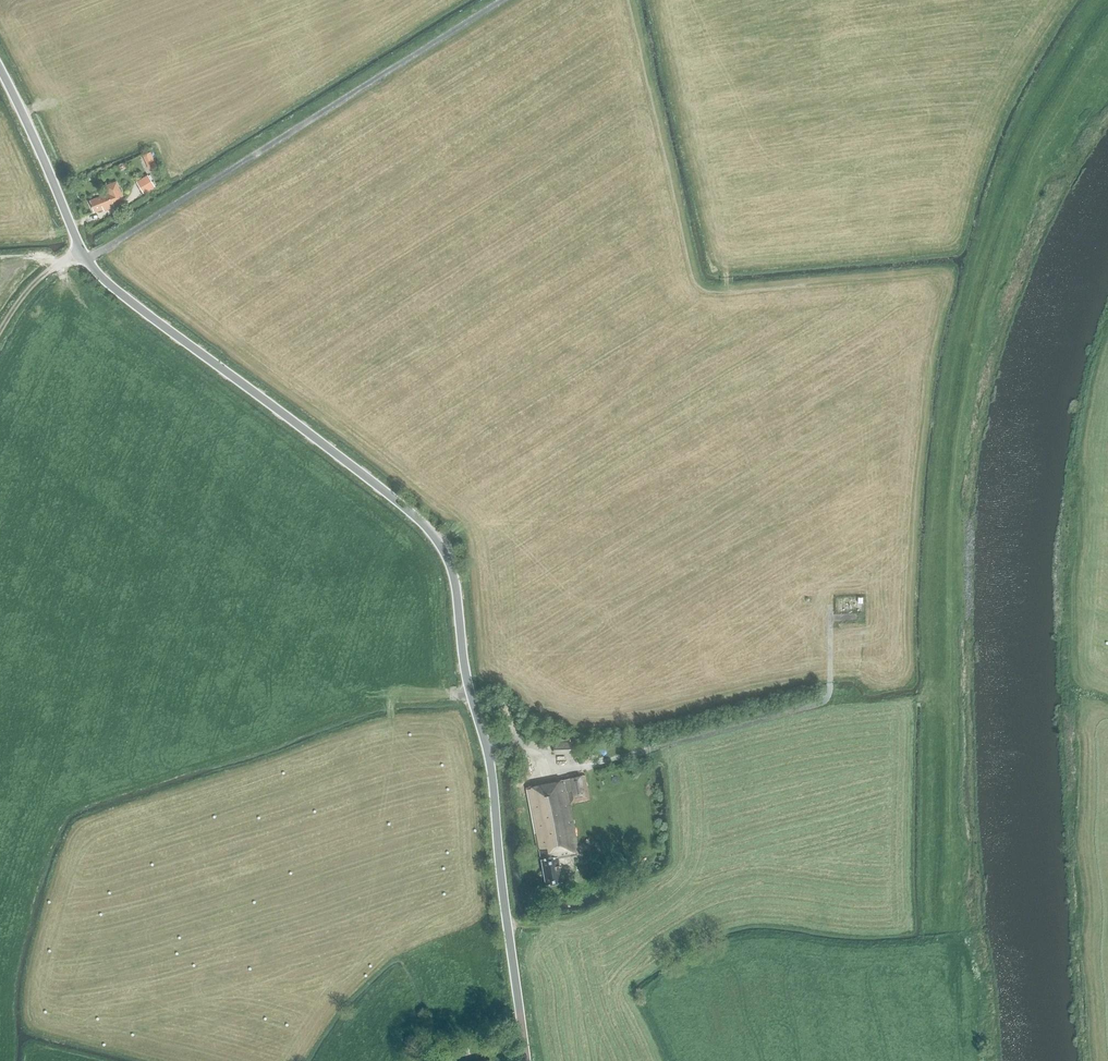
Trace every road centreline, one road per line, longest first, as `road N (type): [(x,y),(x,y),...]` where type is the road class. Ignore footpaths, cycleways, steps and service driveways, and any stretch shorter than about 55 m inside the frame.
road 1 (unclassified): [(525,1060),(491,778),(448,559),(414,516),(93,269),(0,70)]

